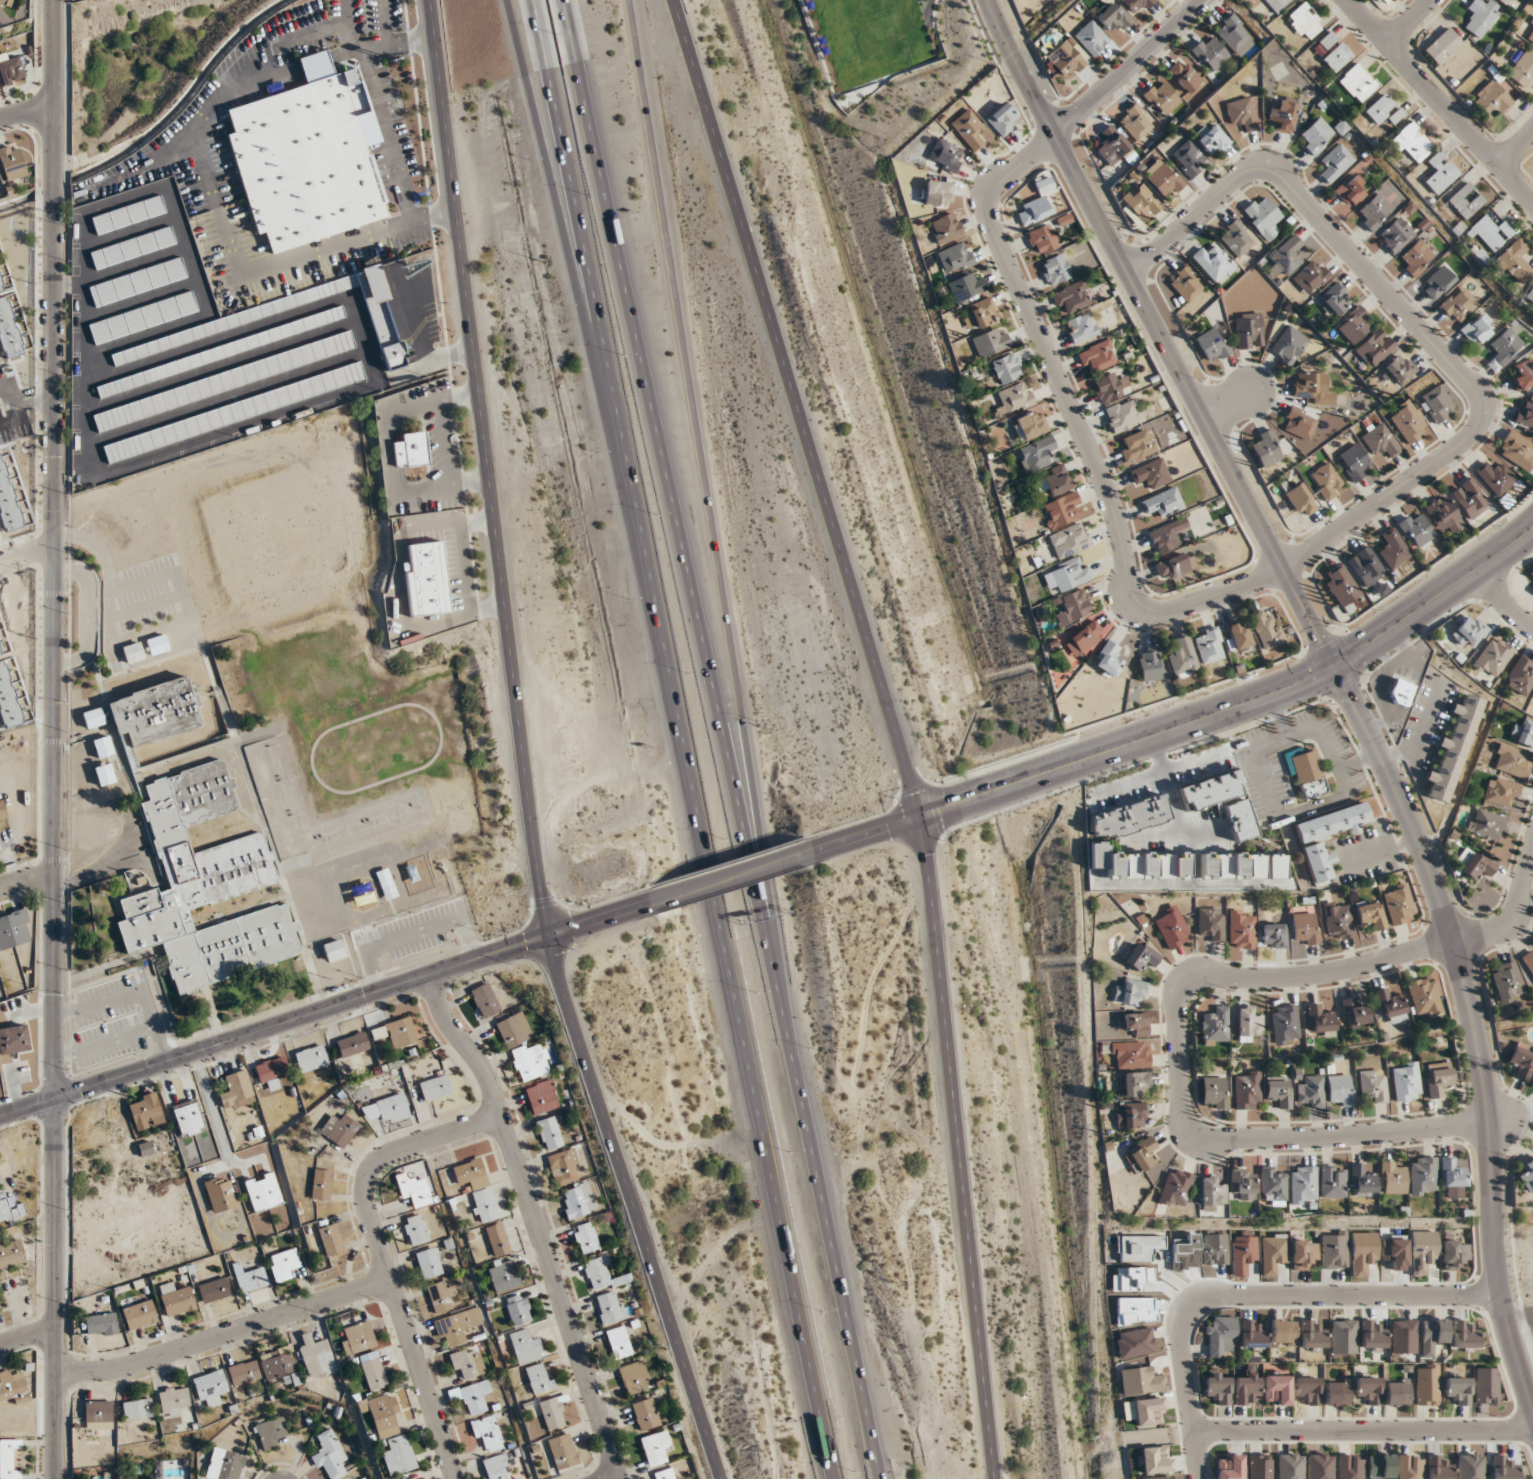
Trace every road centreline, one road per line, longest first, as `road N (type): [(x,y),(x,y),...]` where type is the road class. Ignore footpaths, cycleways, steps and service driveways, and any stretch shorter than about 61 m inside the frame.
road 1 (secondary): [(999,1478),(922,817),(674,0)]
road 2 (secondary): [(429,0),(552,960),(721,1478)]
road 3 (motorway): [(525,0),(831,1478)]
road 4 (residential): [(54,1096),(52,0)]
road 5 (motorway): [(769,954),(570,0)]
road 6 (motorway): [(769,954),(739,701),(627,0)]
road 7 (residential): [(1284,566),(1168,612),(1133,606),(1109,496),(986,206),(997,180),(1204,0)]
road 8 (residential): [(1532,849),(1515,918),(1498,931),(1307,976),(1201,977),(1177,993),(1180,1123),(1205,1140),(1488,1123)]
road 9 (secondary): [(811,853),(1336,666),(1532,527)]
road 10 (tertiary): [(1532,1418),(1496,1295),(1481,1061),(1454,940),(1336,666)]
road 11 (residential): [(1284,566),(1475,432),(1482,400),(1276,168),(1246,170),(1128,271)]
road 12 (tertiary): [(989,0),(1336,666)]
road 13 (secondary): [(652,903),(54,1096)]
road 14 (residential): [(617,1478),(486,1074),(449,1027),(431,974)]
road 15 (motorway): [(878,1478),(769,954)]
road 16 (residential): [(1198,1478),(1180,1357),(1186,1316),(1199,1302),(1217,1295),(1496,1295)]
road 17 (residential): [(501,1119),(396,1151),(369,1178),(371,1220),(456,1478)]
road 18 (residential): [(55,1478),(54,1096)]
road 19 (residential): [(56,1369),(118,1368),(389,1279)]
road 20 (residential): [(1190,1430),(1532,1431)]
road 21 (motorway): [(513,0),(591,314)]
road 22 (residential): [(1532,204),(1349,0)]
road 23 (secondary): [(652,903),(811,853)]

